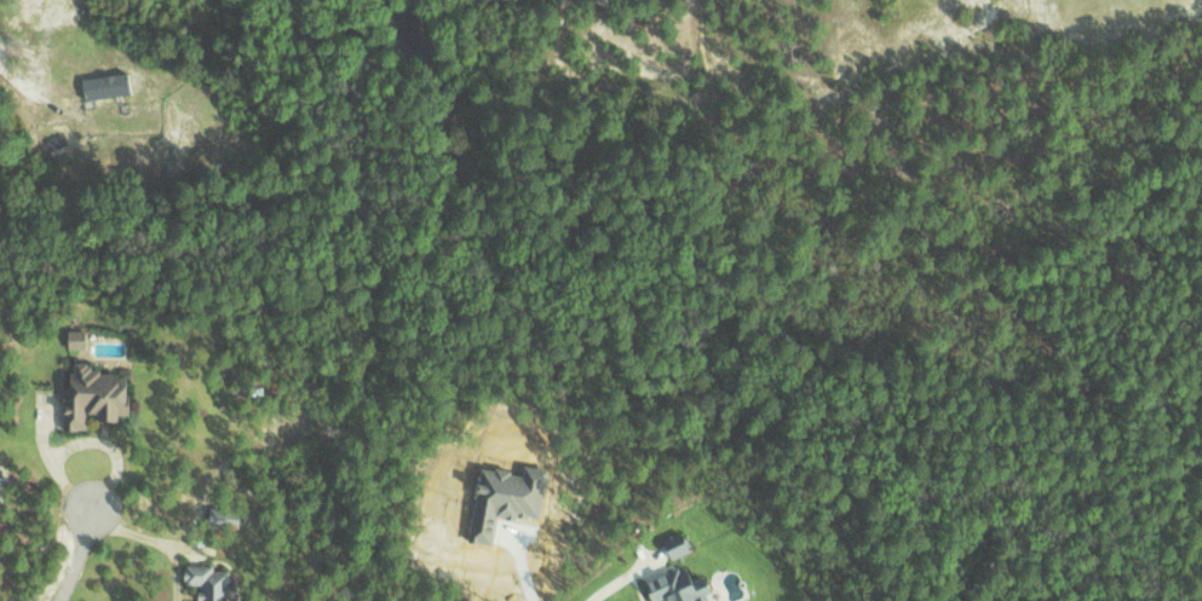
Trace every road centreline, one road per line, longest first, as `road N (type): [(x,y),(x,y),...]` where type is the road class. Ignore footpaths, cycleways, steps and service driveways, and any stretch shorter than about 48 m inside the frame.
road 1 (residential): [(60,600),(107,486)]

